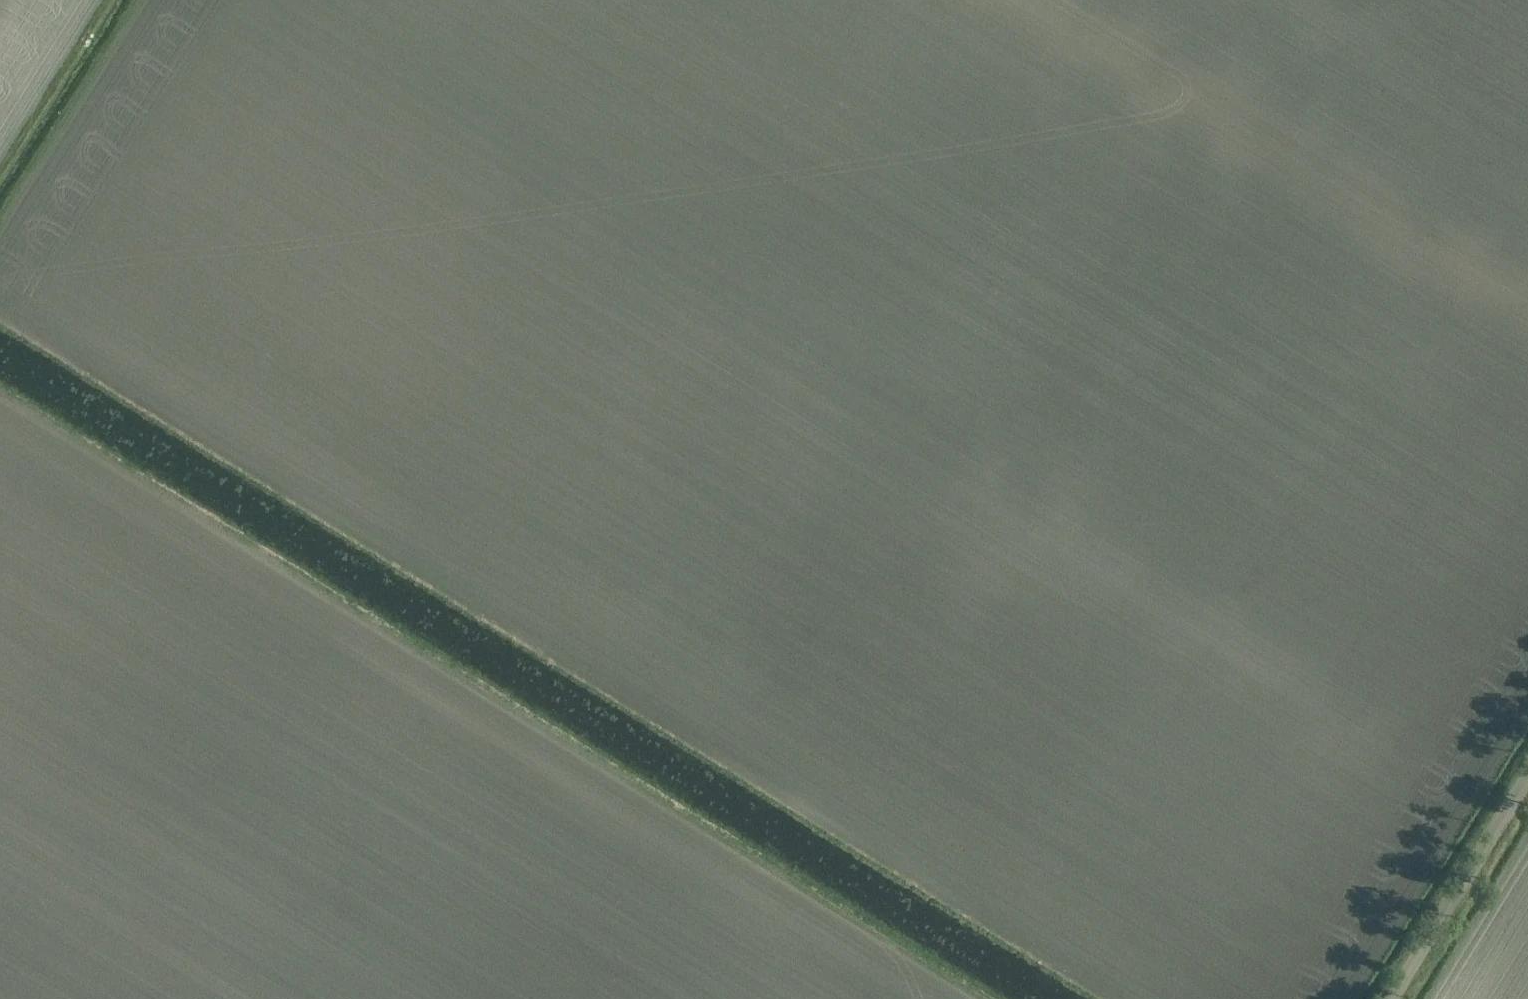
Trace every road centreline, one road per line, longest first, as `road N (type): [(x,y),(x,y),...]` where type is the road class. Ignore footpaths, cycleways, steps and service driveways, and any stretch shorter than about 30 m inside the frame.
road 1 (unclassified): [(1389,998),(1527,773)]

